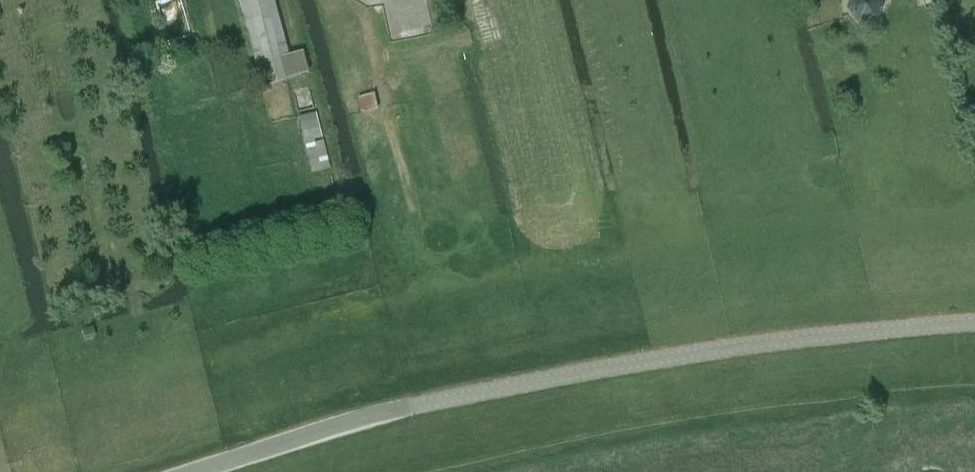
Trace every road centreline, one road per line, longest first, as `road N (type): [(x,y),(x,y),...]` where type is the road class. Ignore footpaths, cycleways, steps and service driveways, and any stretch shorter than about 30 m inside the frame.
road 1 (tertiary): [(413,406),(626,365),(974,322)]
road 2 (tertiary): [(413,406),(194,471)]

